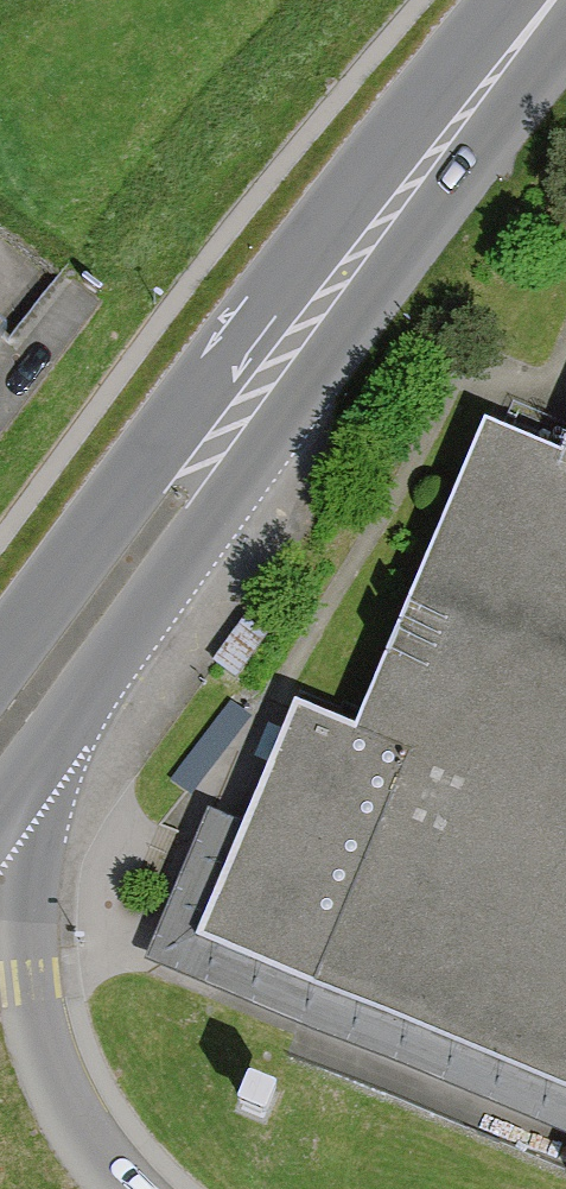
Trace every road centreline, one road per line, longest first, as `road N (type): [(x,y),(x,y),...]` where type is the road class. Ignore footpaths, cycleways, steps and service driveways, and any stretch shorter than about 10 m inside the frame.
road 1 (secondary): [(32,769),(501,65)]
road 2 (secondary): [(501,65),(0,669)]
road 3 (secondary): [(124,1188),(77,1128),(40,1039),(31,980),(32,769)]

